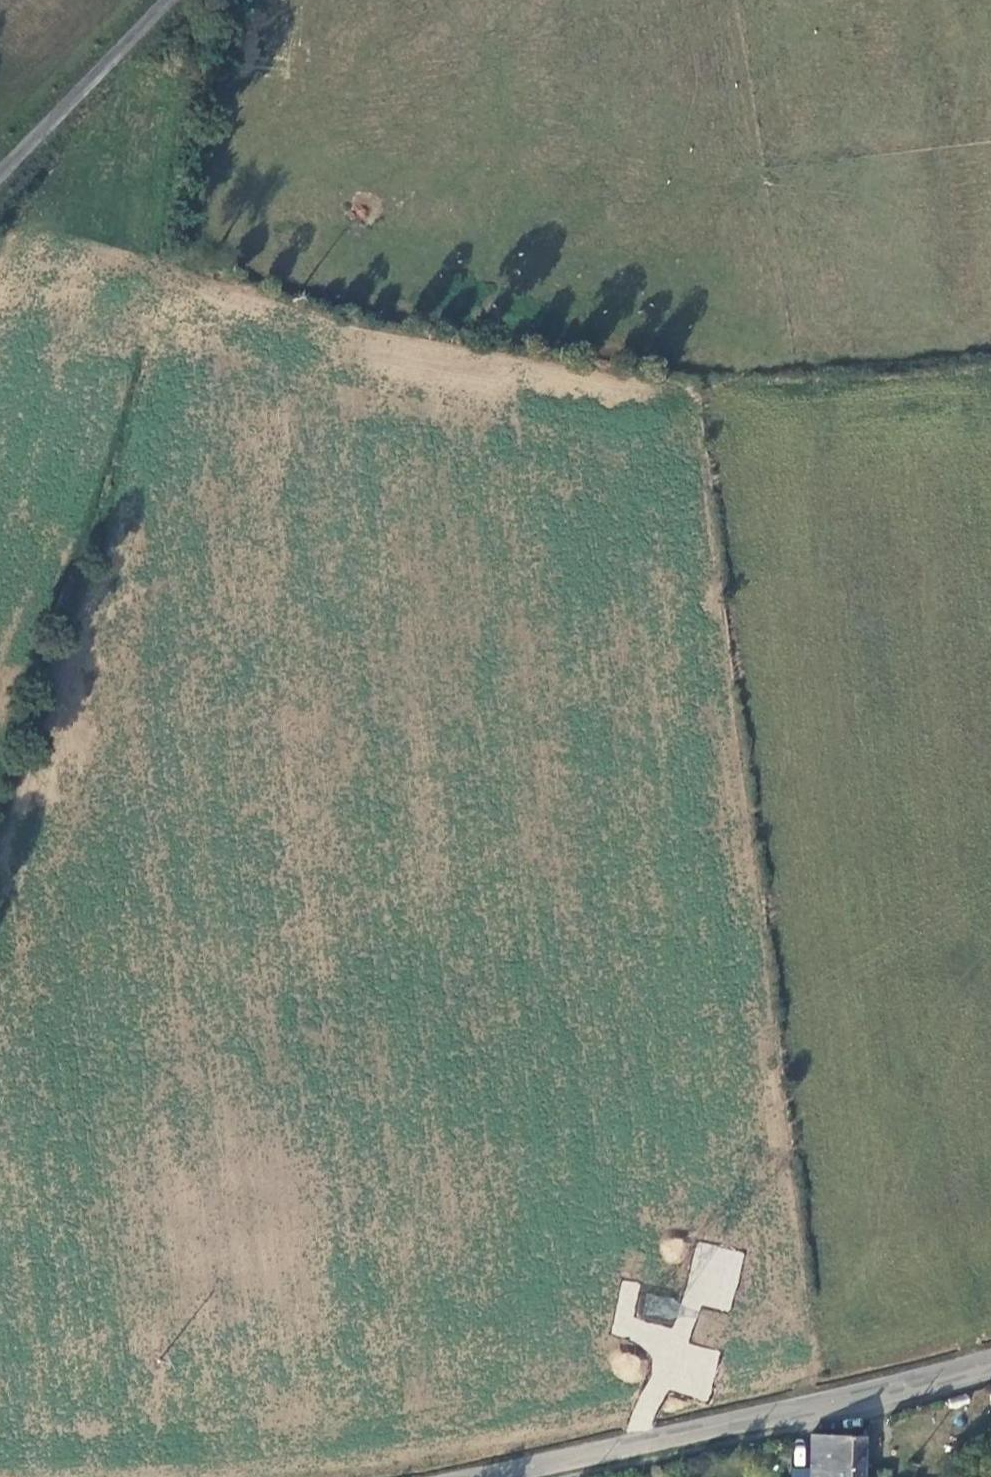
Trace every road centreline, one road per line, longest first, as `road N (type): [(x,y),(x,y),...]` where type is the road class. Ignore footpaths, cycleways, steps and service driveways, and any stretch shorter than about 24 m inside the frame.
road 1 (unclassified): [(506,1473),(990,1362)]
road 2 (unclassified): [(0,176),(169,0)]

